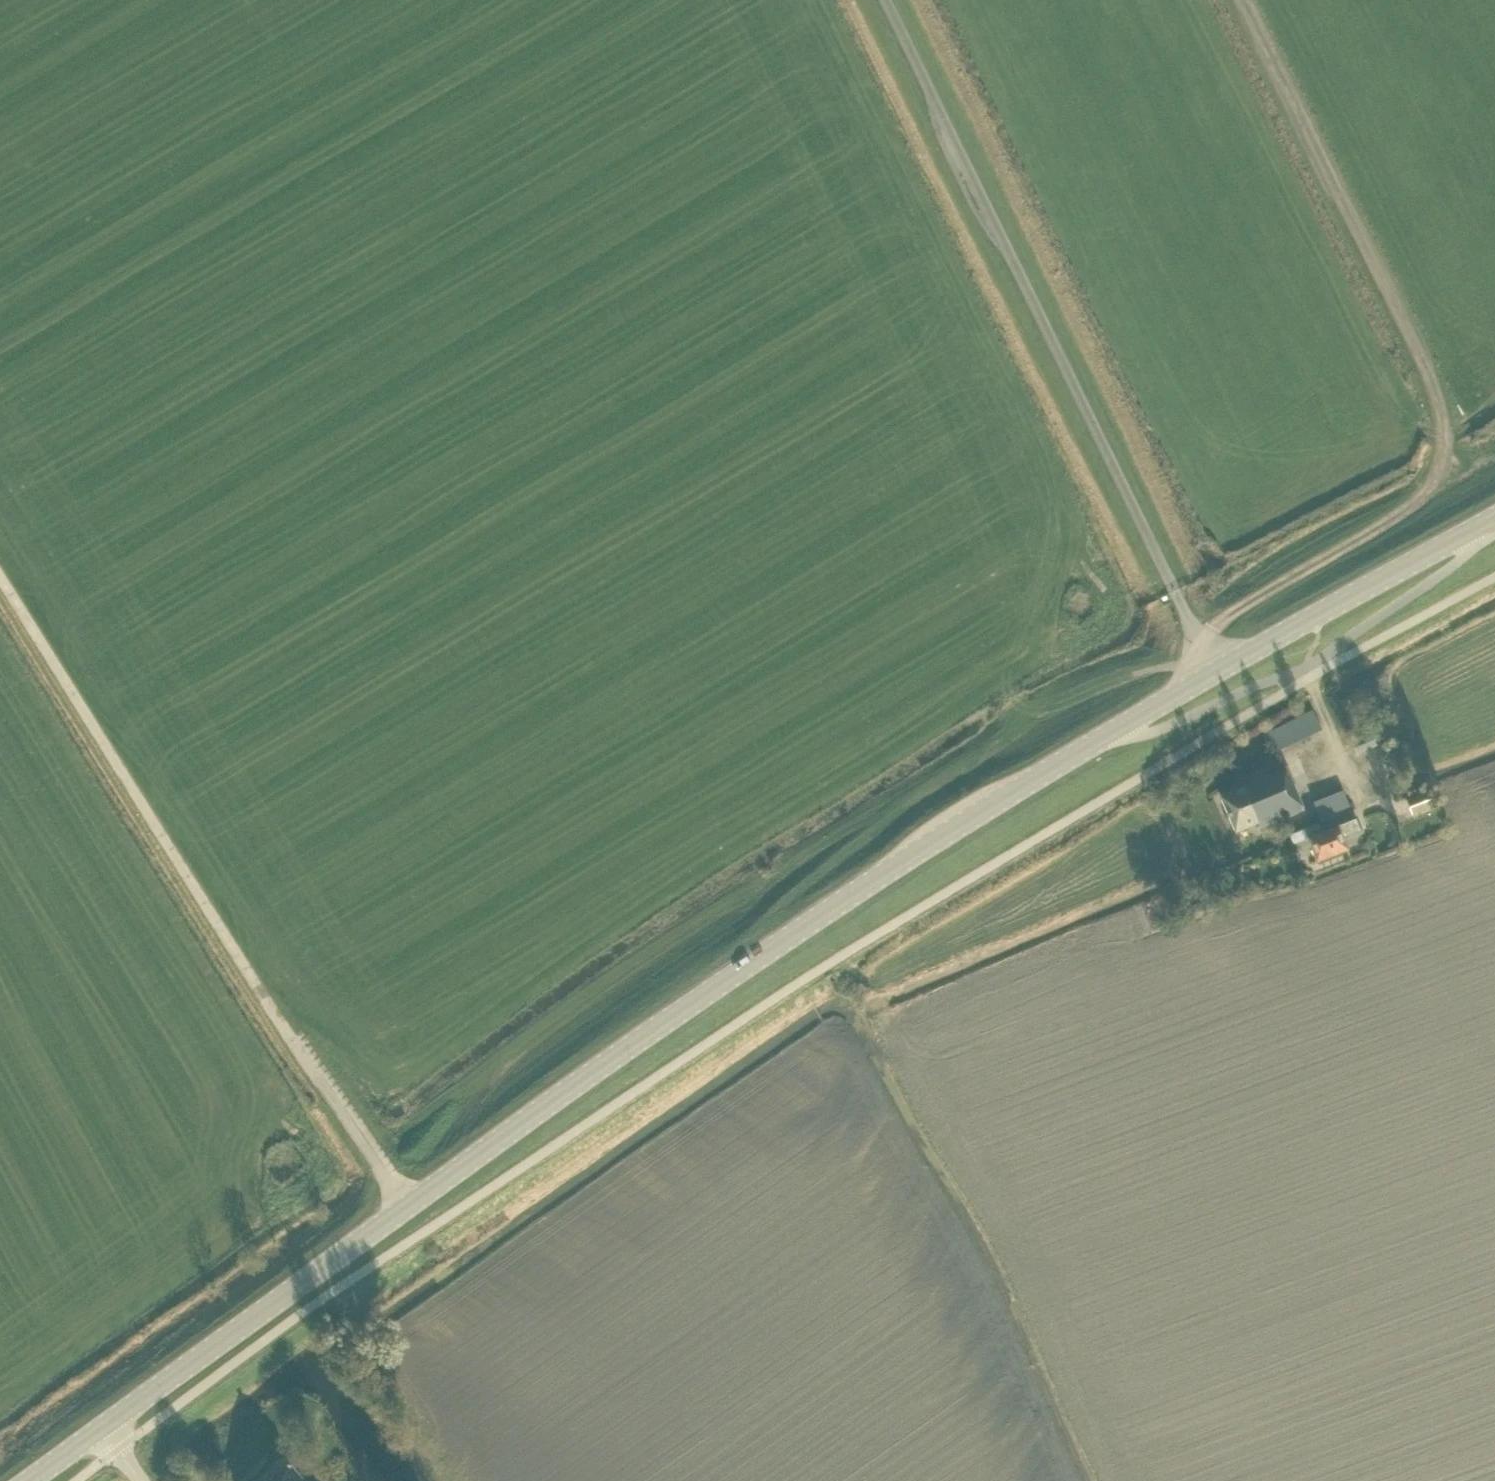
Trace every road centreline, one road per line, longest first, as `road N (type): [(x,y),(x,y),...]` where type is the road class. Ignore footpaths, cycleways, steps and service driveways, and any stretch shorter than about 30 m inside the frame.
road 1 (primary): [(101,1435),(682,1015),(1104,737)]
road 2 (track): [(407,1215),(0,565)]
road 3 (primary): [(1104,737),(1493,518)]
road 4 (unclassified): [(1306,668),(1459,558),(1493,518)]
road 5 (unclassified): [(1306,668),(1151,732),(1104,737)]

